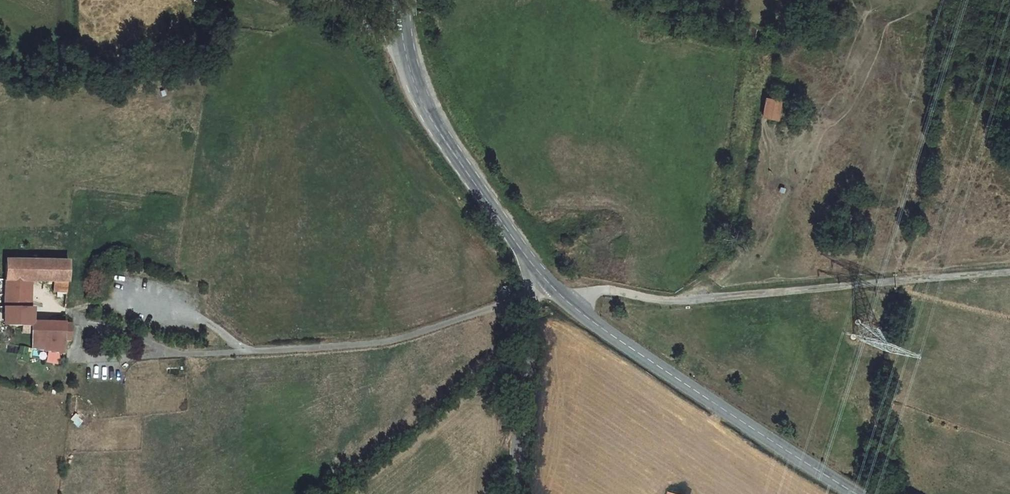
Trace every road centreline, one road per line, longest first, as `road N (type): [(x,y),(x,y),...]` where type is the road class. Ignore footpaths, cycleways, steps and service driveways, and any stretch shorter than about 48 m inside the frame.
road 1 (track): [(563,301),(604,289),(691,299),(1009,271)]
road 2 (tertiary): [(545,282),(586,318),(857,493)]
road 3 (track): [(691,299),(717,283),(761,226),(787,158),(838,90),(869,12)]
road 4 (tertiary): [(400,0),(404,50),(426,110),(545,282)]
road 5 (unclassified): [(511,493),(545,282)]

